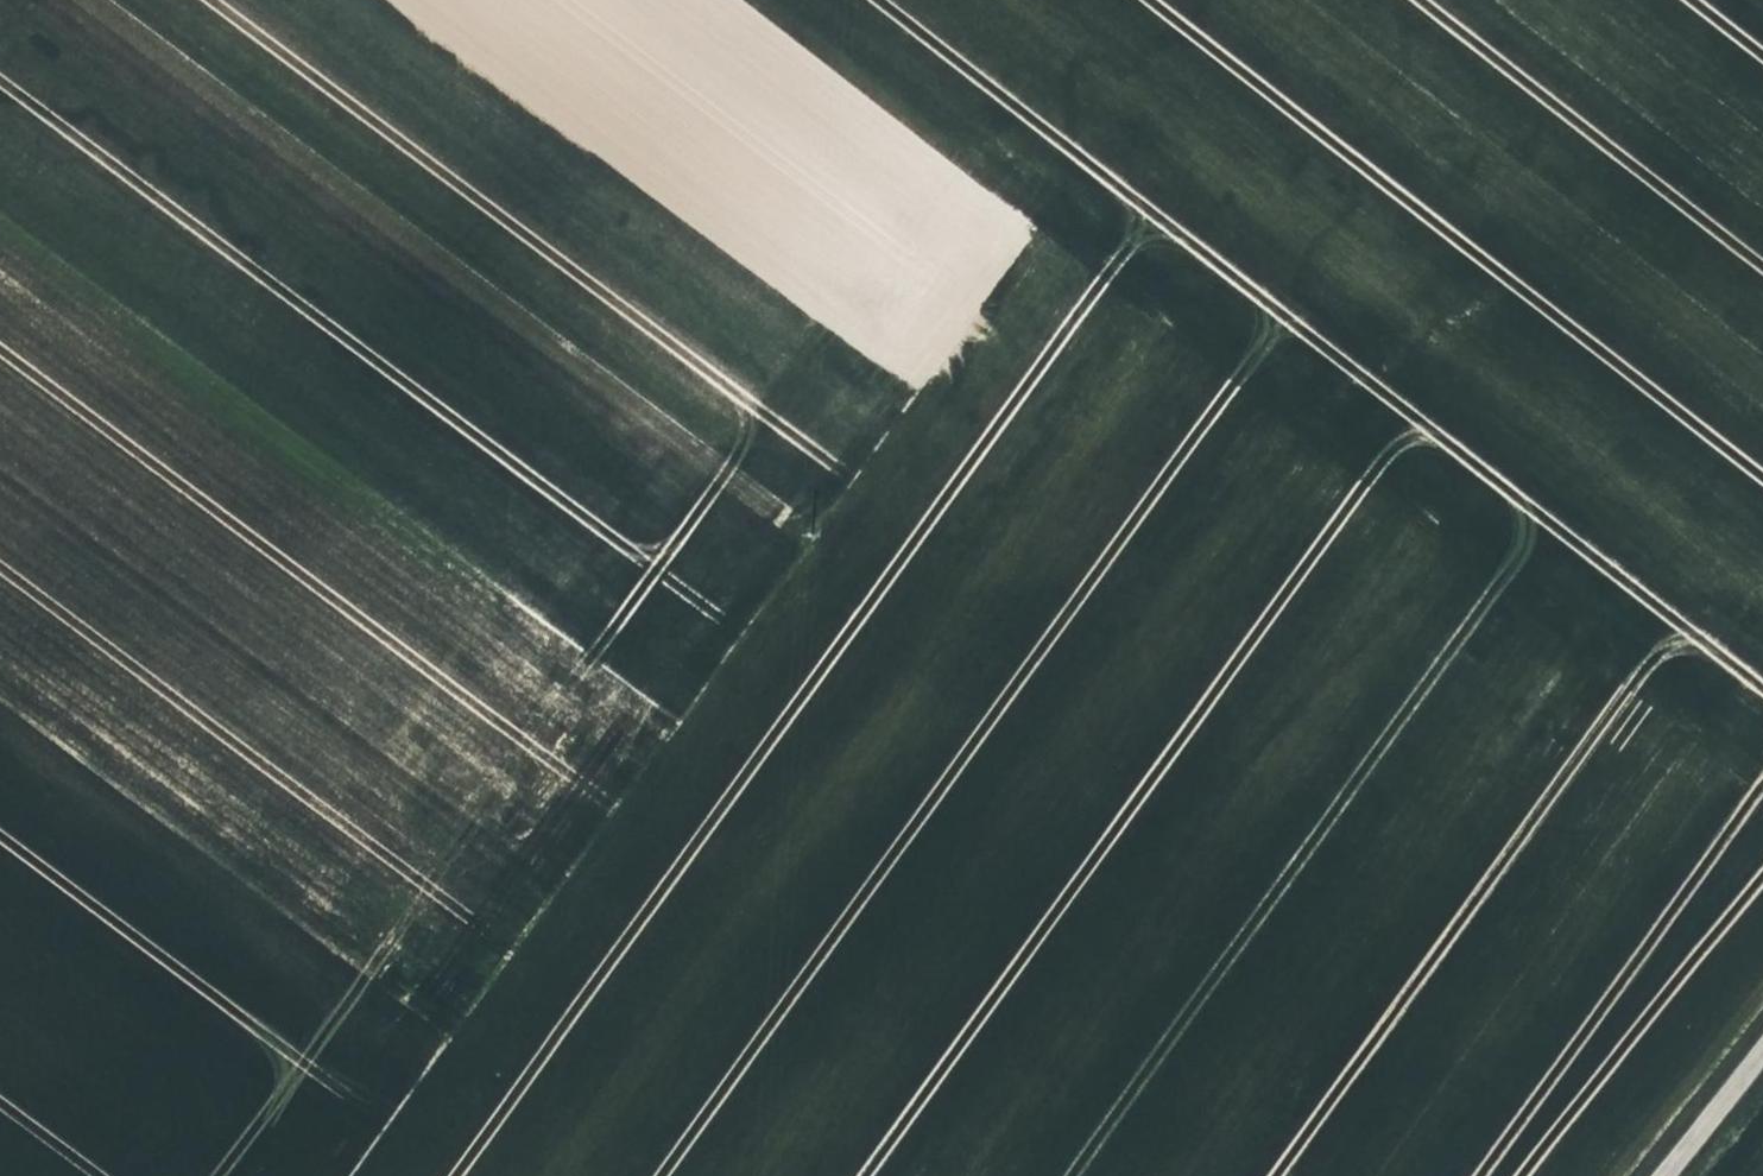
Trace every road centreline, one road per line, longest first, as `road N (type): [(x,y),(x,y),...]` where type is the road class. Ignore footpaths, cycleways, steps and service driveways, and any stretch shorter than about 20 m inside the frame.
road 1 (track): [(1659,1175),(1762,1047)]

